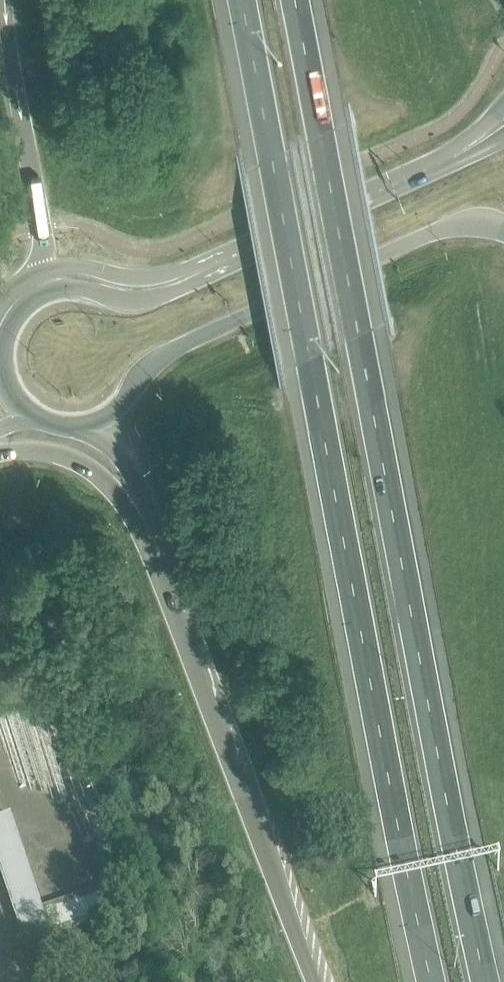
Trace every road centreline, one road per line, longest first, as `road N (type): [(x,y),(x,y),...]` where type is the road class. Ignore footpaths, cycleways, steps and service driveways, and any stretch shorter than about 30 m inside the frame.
road 1 (motorway): [(489,981),(296,0)]
road 2 (motorway): [(246,0),(435,981)]
road 3 (motorway): [(148,531),(315,981)]
road 4 (secondary): [(95,423),(119,408),(146,366),(168,352),(434,232),(474,222),(503,229)]
road 5 (secondary): [(462,154),(209,266)]
road 6 (motorway): [(0,22),(44,271)]
road 7 (secondary): [(209,266),(189,286),(148,300),(82,288),(38,295)]
road 8 (motorway): [(0,453),(52,454),(88,467),(148,531)]
road 9 (secondary): [(209,266),(158,277),(44,271)]
road 10 (motorway): [(95,423),(129,465),(148,531)]

